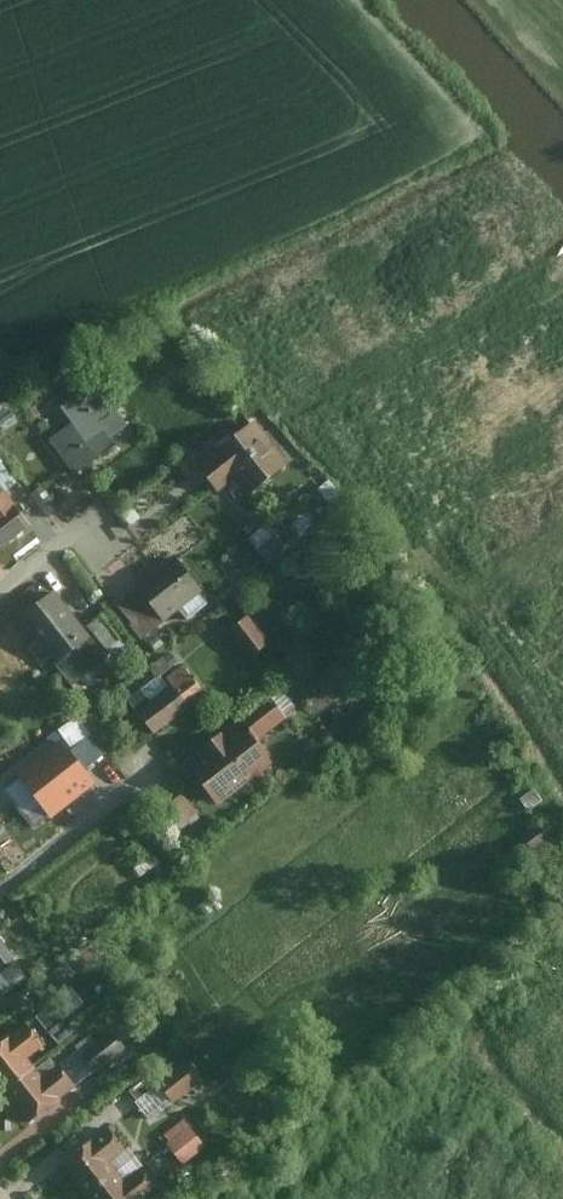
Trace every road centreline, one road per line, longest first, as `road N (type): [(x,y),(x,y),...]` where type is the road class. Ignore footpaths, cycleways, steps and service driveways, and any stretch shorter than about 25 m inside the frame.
road 1 (residential): [(0,895),(154,772)]

